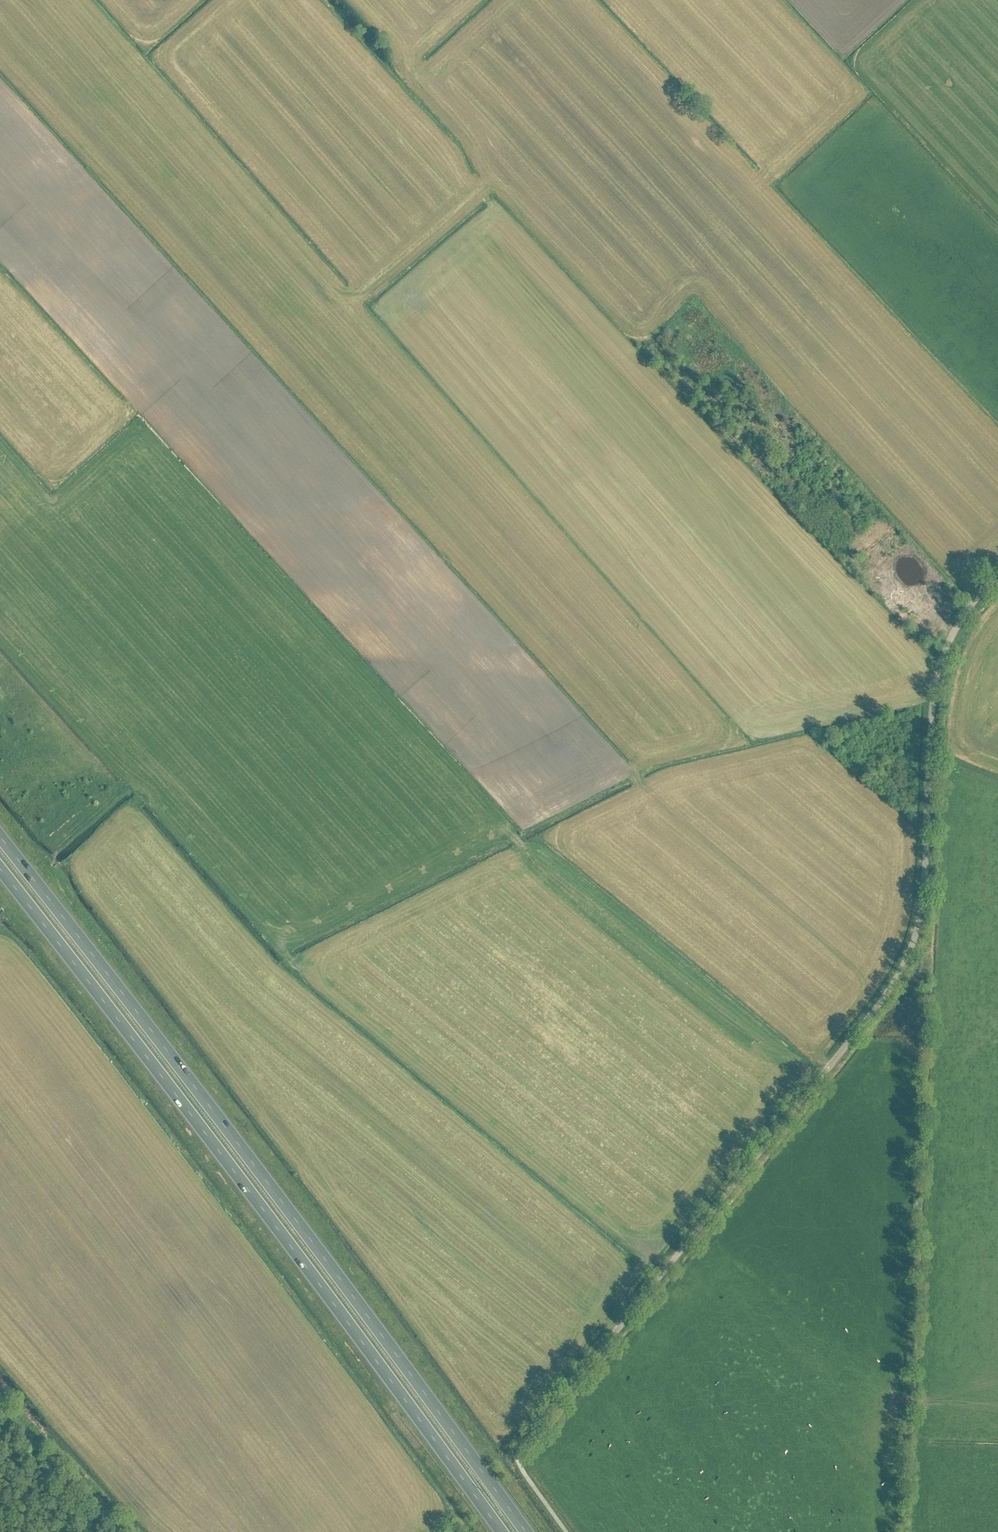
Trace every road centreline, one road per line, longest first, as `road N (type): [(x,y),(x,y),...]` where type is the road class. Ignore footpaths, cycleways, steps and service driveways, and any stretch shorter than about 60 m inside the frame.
road 1 (unclassified): [(516,1459),(905,961),(920,923),(932,676),(949,638),(997,573)]
road 2 (trunk): [(526,1531),(0,838)]
road 3 (trunk): [(0,869),(501,1531)]

